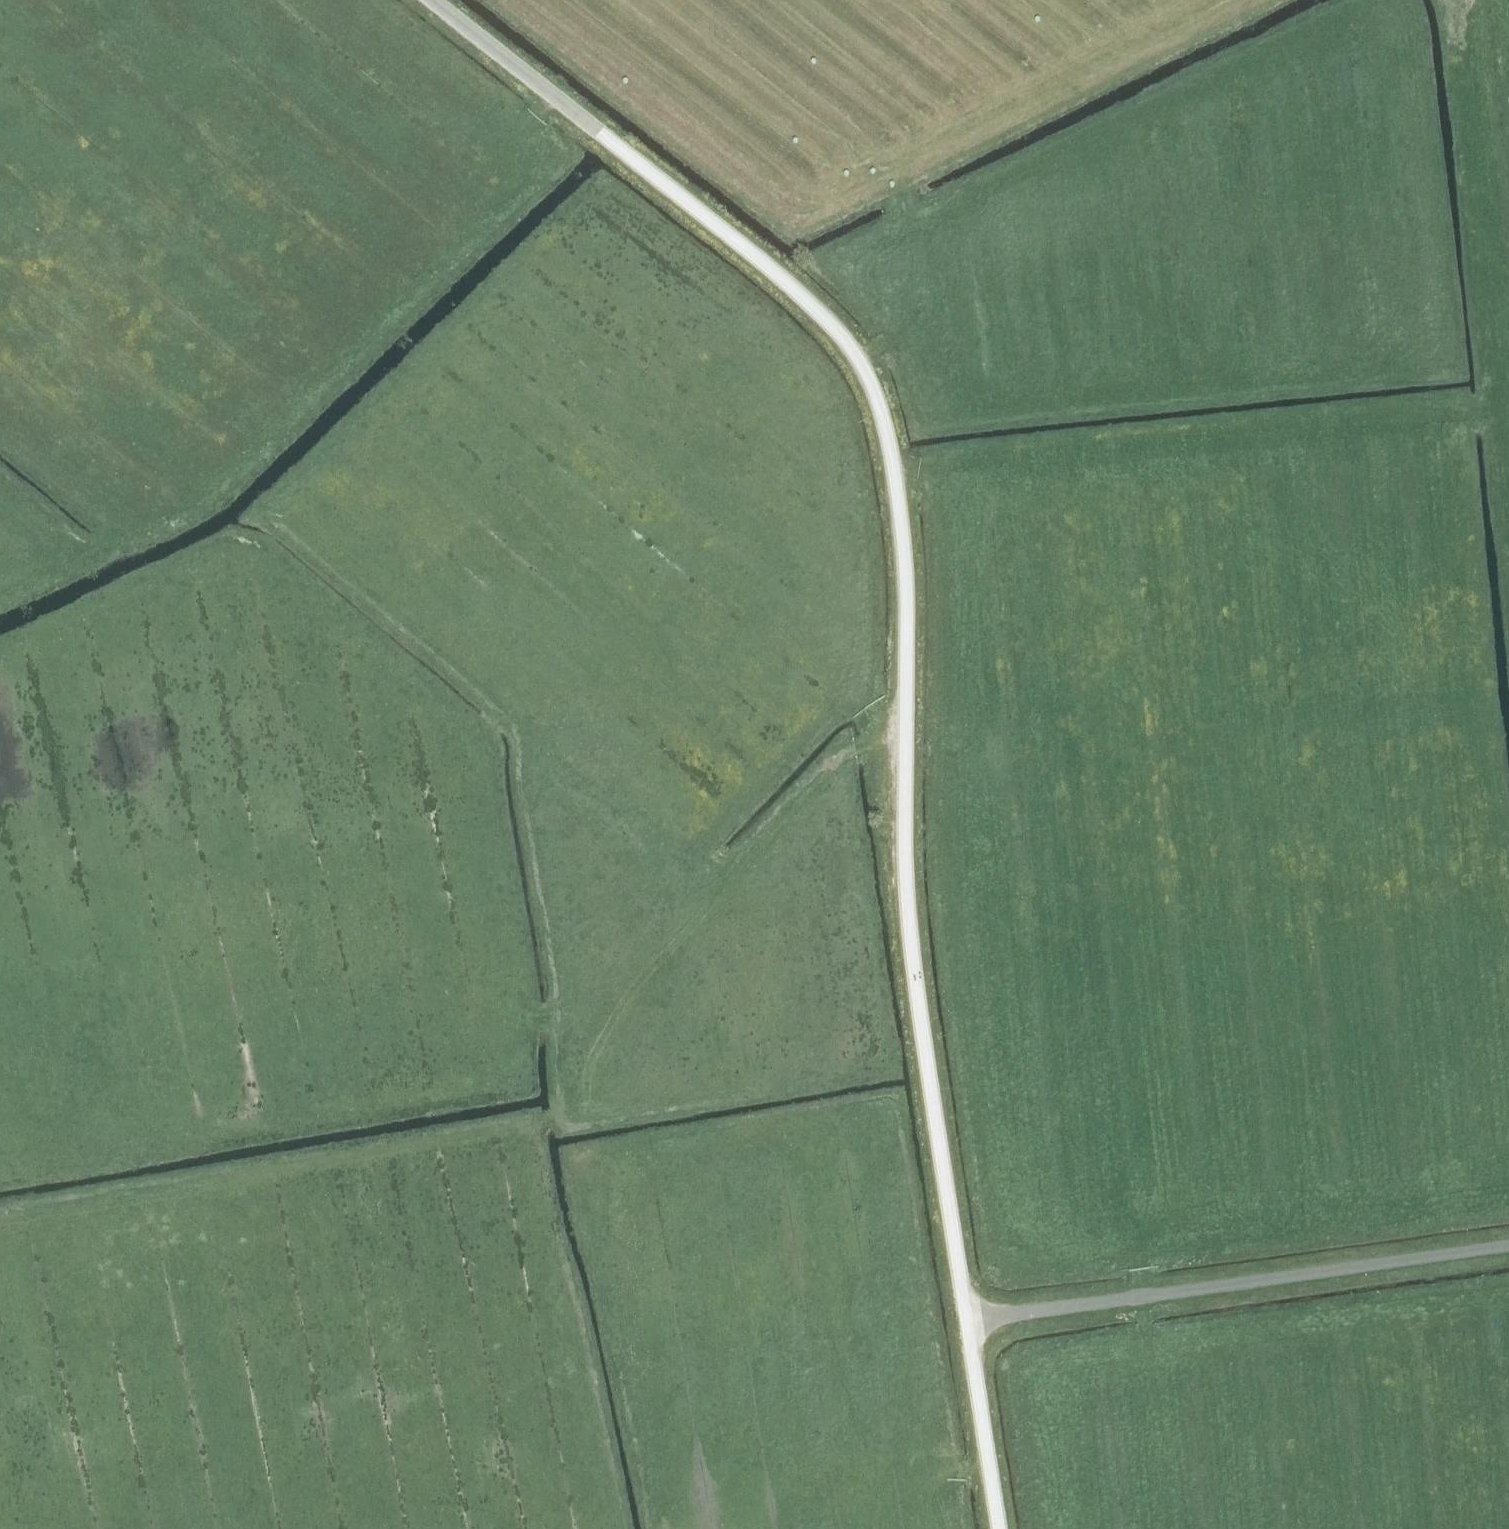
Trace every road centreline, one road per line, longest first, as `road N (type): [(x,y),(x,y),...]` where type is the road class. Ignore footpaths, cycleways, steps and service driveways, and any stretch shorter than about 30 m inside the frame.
road 1 (unclassified): [(961,1322),(903,885),(908,651),(898,483),(884,415),(854,361),(799,302),(424,0)]
road 2 (unclassified): [(961,1322),(1508,1245)]
road 3 (unclassified): [(996,1528),(961,1322)]

